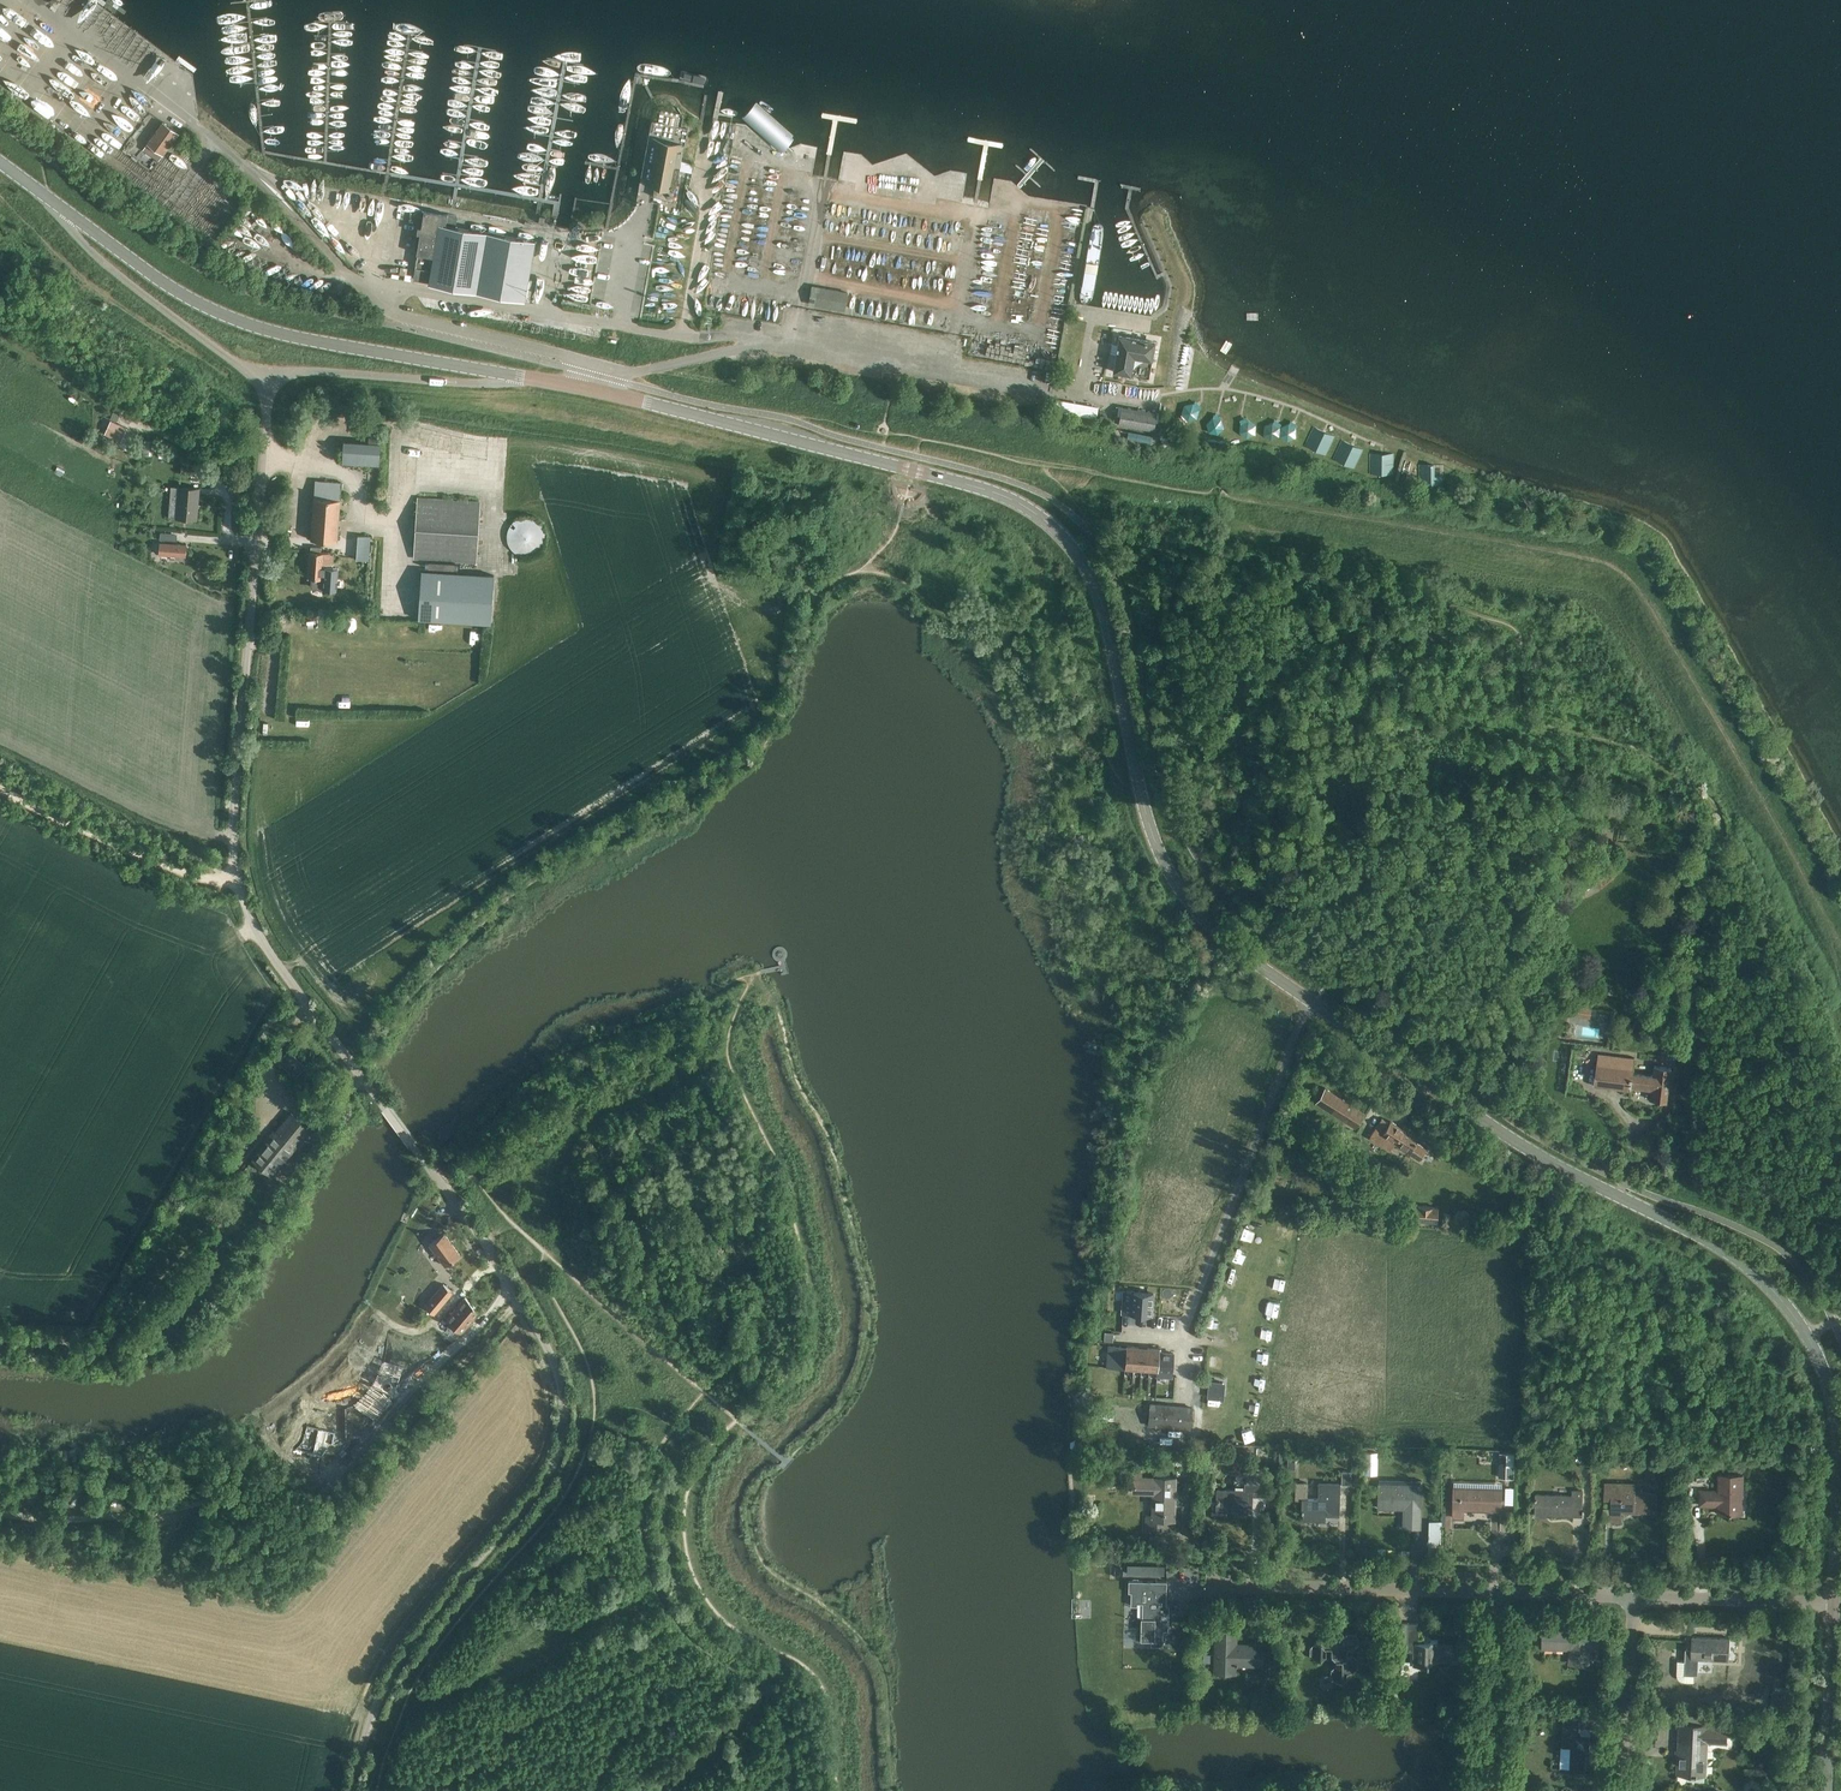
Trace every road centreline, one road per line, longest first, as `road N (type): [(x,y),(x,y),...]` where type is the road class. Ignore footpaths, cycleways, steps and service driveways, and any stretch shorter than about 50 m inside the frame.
road 1 (secondary): [(1834,1603),(1840,1455),(1833,1396),(1797,1317),(1713,1243),(1542,1159),(1245,956),(1190,904),(1144,799),(1091,579),(1067,535),(997,491),(592,390)]
road 2 (residential): [(351,1790),(366,1730),(403,1653),(553,1464),(563,1391),(501,1265),(273,957),(243,898),(234,807),(268,379)]
road 3 (track): [(522,1303),(329,1513),(239,1496),(97,1518),(0,1513)]
road 4 (secondary): [(523,377),(262,329),(208,308),(49,198)]
road 5 (residential): [(1210,1583),(1504,1593)]
road 6 (residential): [(49,198),(92,254),(235,364),(268,379)]
road 7 (residential): [(268,379),(294,372),(501,384),(523,377)]
road 8 (track): [(0,788),(221,880)]
road 9 (residential): [(1633,1597),(1834,1603)]
road 10 (residential): [(1494,1790),(1504,1593)]
road 11 (residential): [(1623,1790),(1633,1597)]
road 12 (secondary): [(1826,1790),(1834,1603)]
road 13 (residential): [(1504,1593),(1633,1597)]

